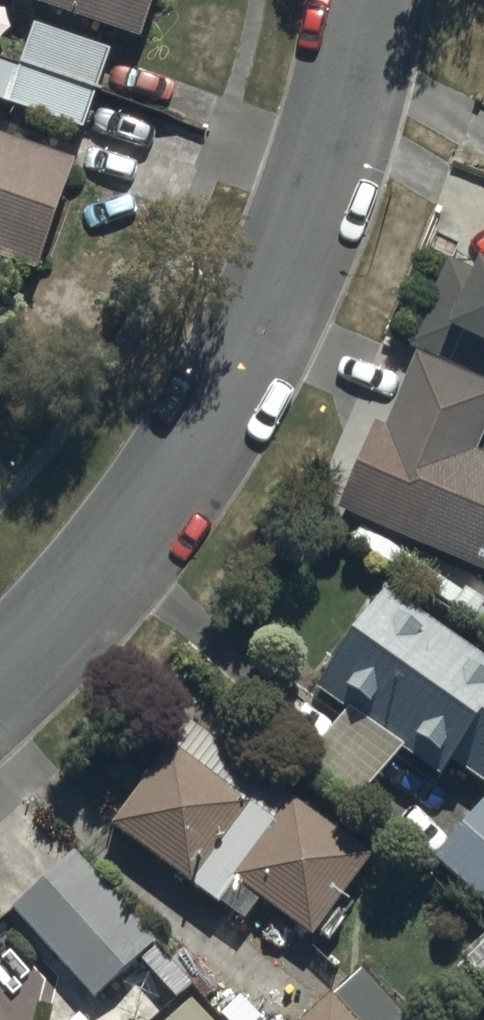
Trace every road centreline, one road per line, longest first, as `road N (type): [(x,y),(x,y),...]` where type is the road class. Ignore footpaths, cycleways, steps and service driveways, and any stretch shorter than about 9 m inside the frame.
road 1 (residential): [(360,0),(332,144),(244,363),(130,538),(0,679)]

